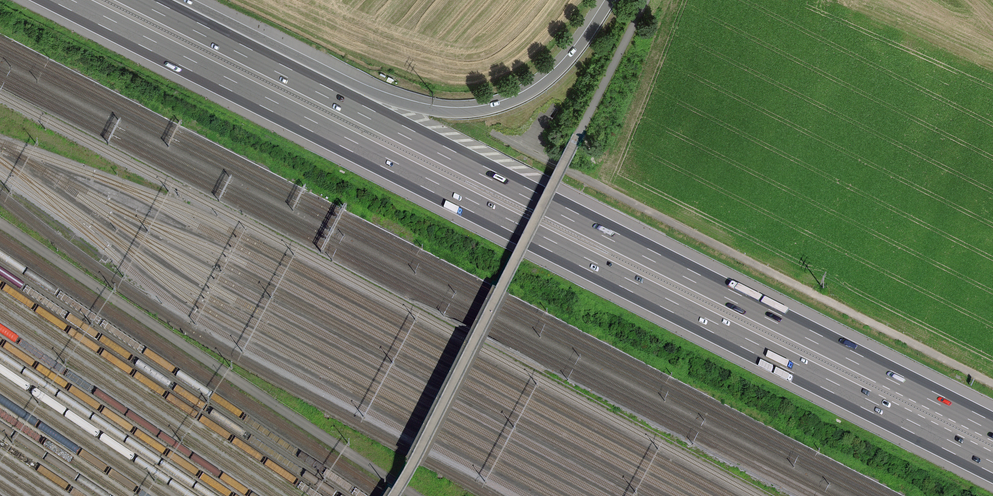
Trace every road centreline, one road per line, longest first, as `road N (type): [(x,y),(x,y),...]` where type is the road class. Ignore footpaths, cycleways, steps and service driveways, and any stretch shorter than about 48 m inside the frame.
road 1 (motorway): [(60,0),(992,468)]
road 2 (motorway): [(992,426),(333,95)]
road 3 (track): [(992,383),(494,135)]
road 4 (motorway): [(611,0),(565,65),(511,103),(452,113),(333,95)]
road 5 (motorway): [(333,95),(144,0)]

